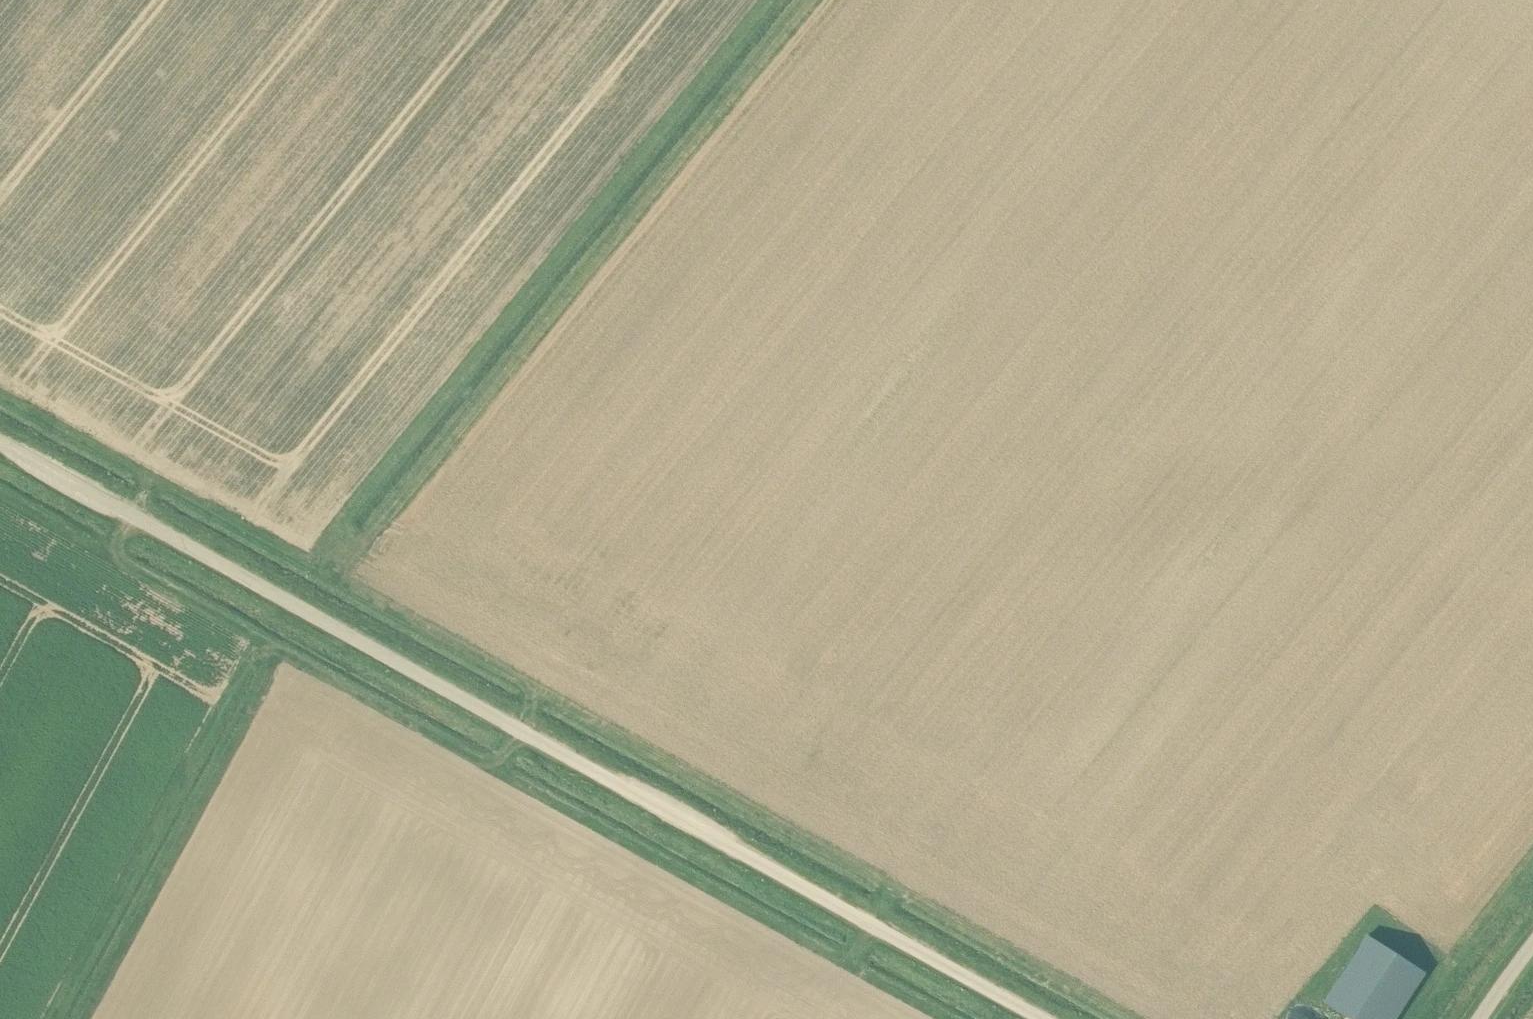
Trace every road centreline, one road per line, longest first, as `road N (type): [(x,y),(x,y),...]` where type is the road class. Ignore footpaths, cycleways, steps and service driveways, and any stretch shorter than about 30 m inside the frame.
road 1 (unclassified): [(1043,1018),(0,440)]

